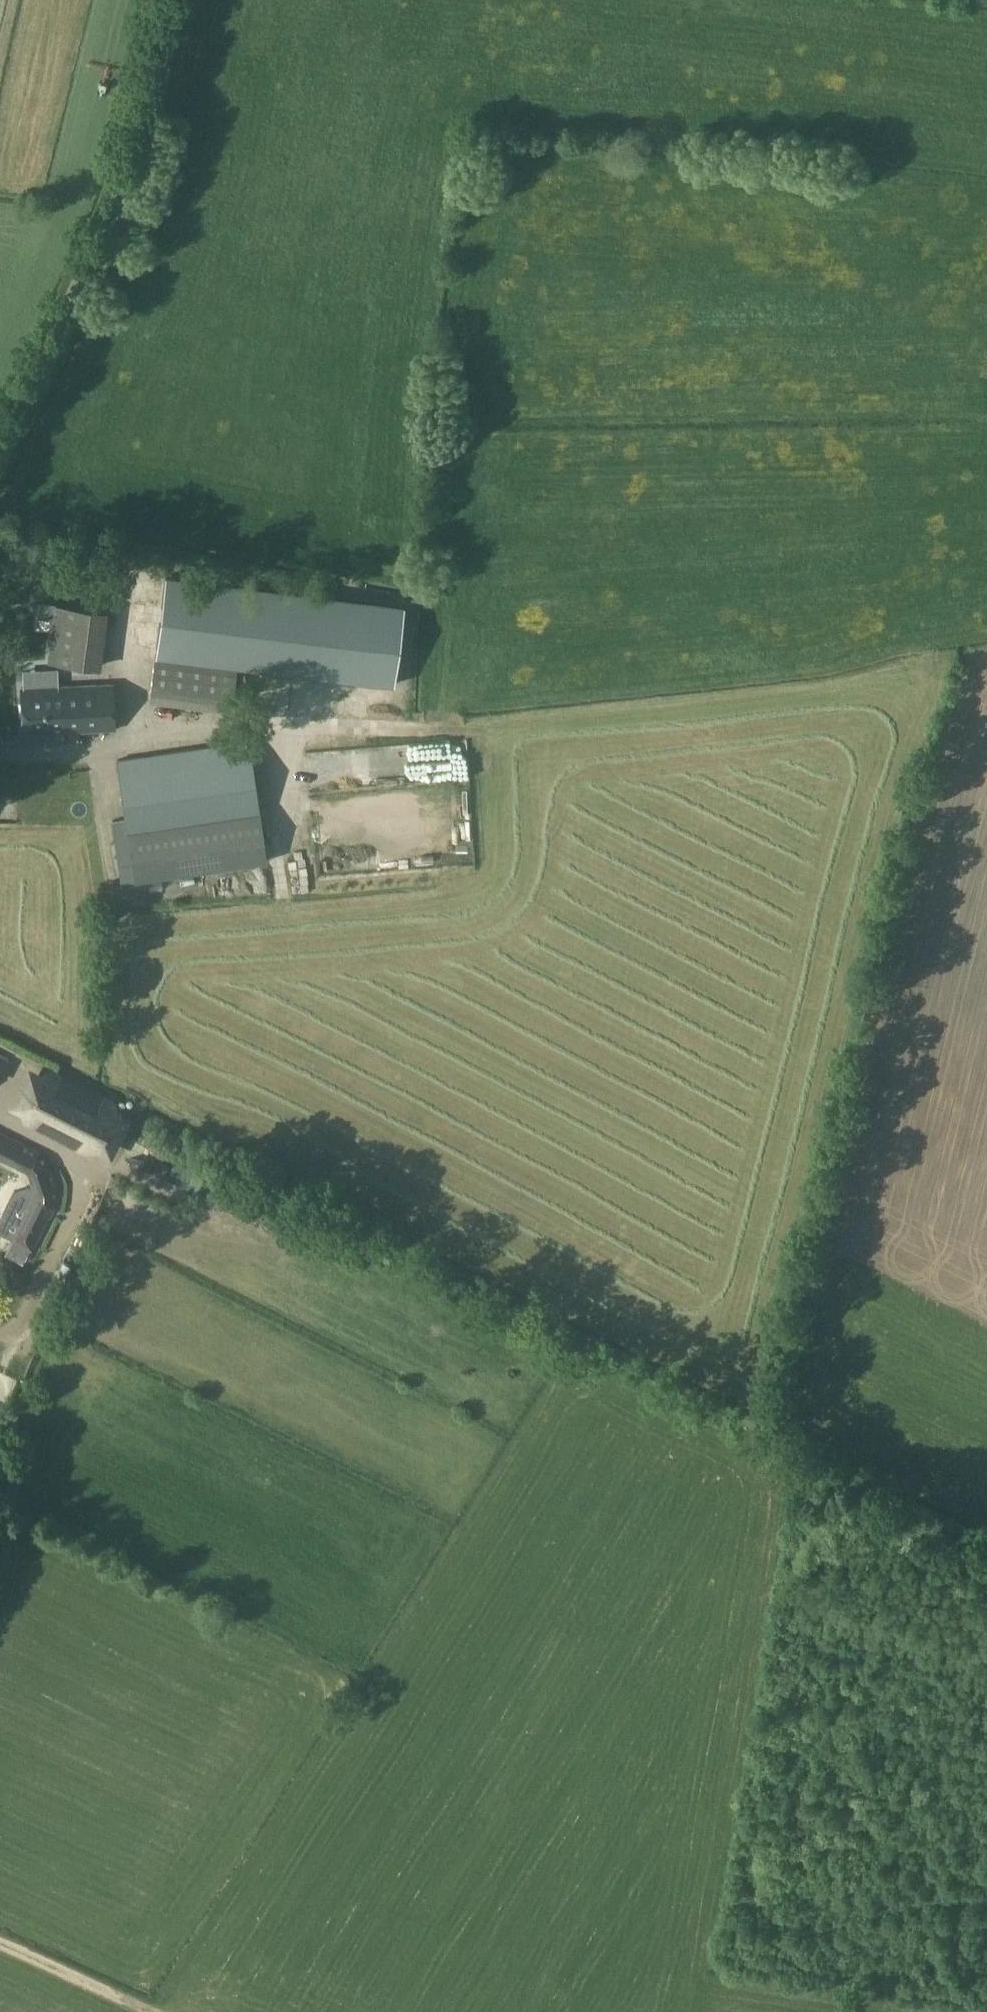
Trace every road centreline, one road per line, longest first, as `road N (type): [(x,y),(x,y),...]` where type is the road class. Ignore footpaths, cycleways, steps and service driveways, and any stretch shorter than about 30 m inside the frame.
road 1 (unclassified): [(0,450),(117,203),(174,0)]
road 2 (track): [(0,1943),(149,2011)]

